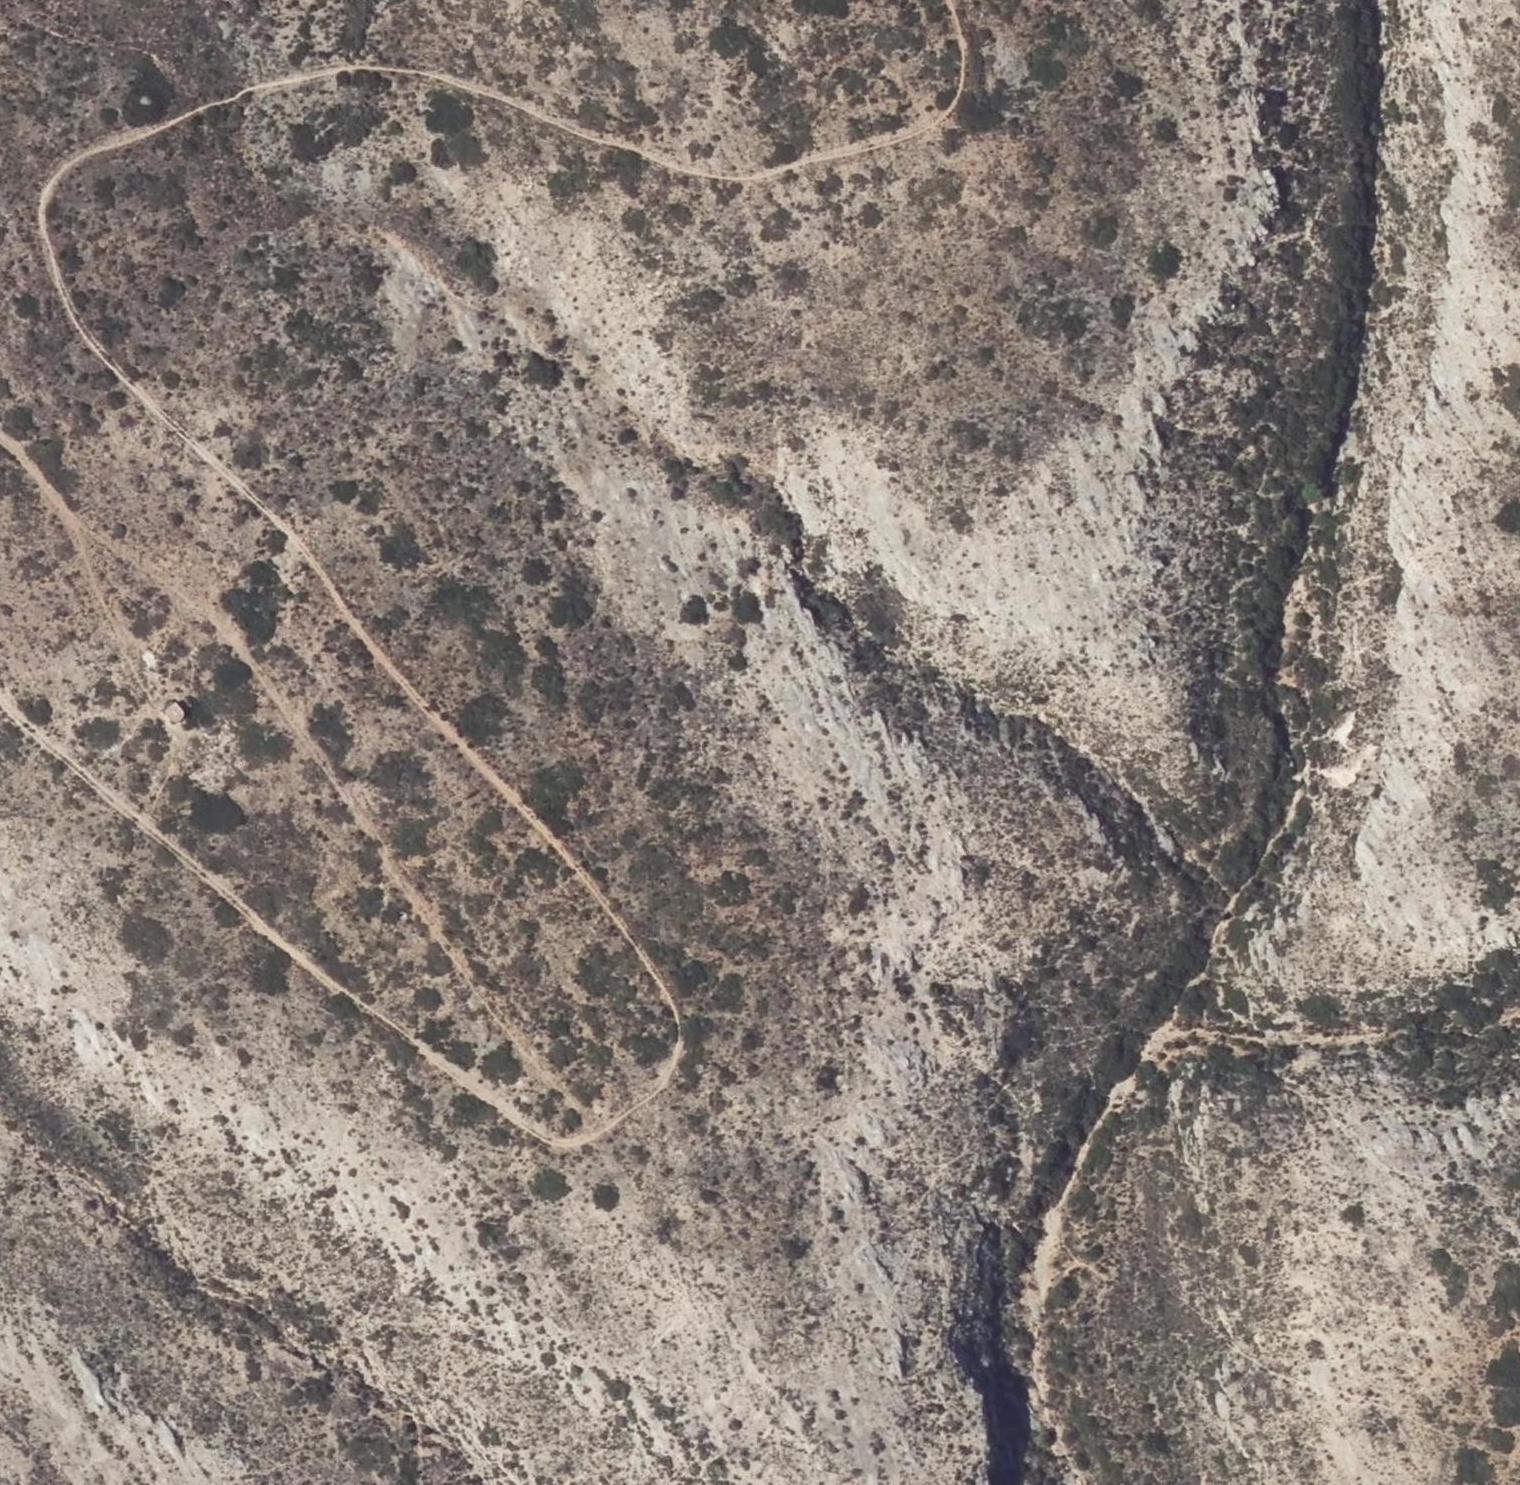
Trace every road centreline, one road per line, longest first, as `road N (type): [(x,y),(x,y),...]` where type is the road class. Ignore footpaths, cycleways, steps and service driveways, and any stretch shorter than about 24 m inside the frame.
road 1 (track): [(0,681),(77,767),(214,868),(441,1071),(562,1147),(600,1128),(672,1050),(678,1021),(670,985),(560,804),(411,657),(328,544),(272,495),(143,412),(94,356),(60,299),(47,231),(53,198),(67,169),(92,150),(350,63),(441,64),(540,123),(708,186),(832,201),(874,156),(928,126),(945,104),(926,0)]
road 2 (track): [(0,442),(71,521),(215,610),(600,1128)]

